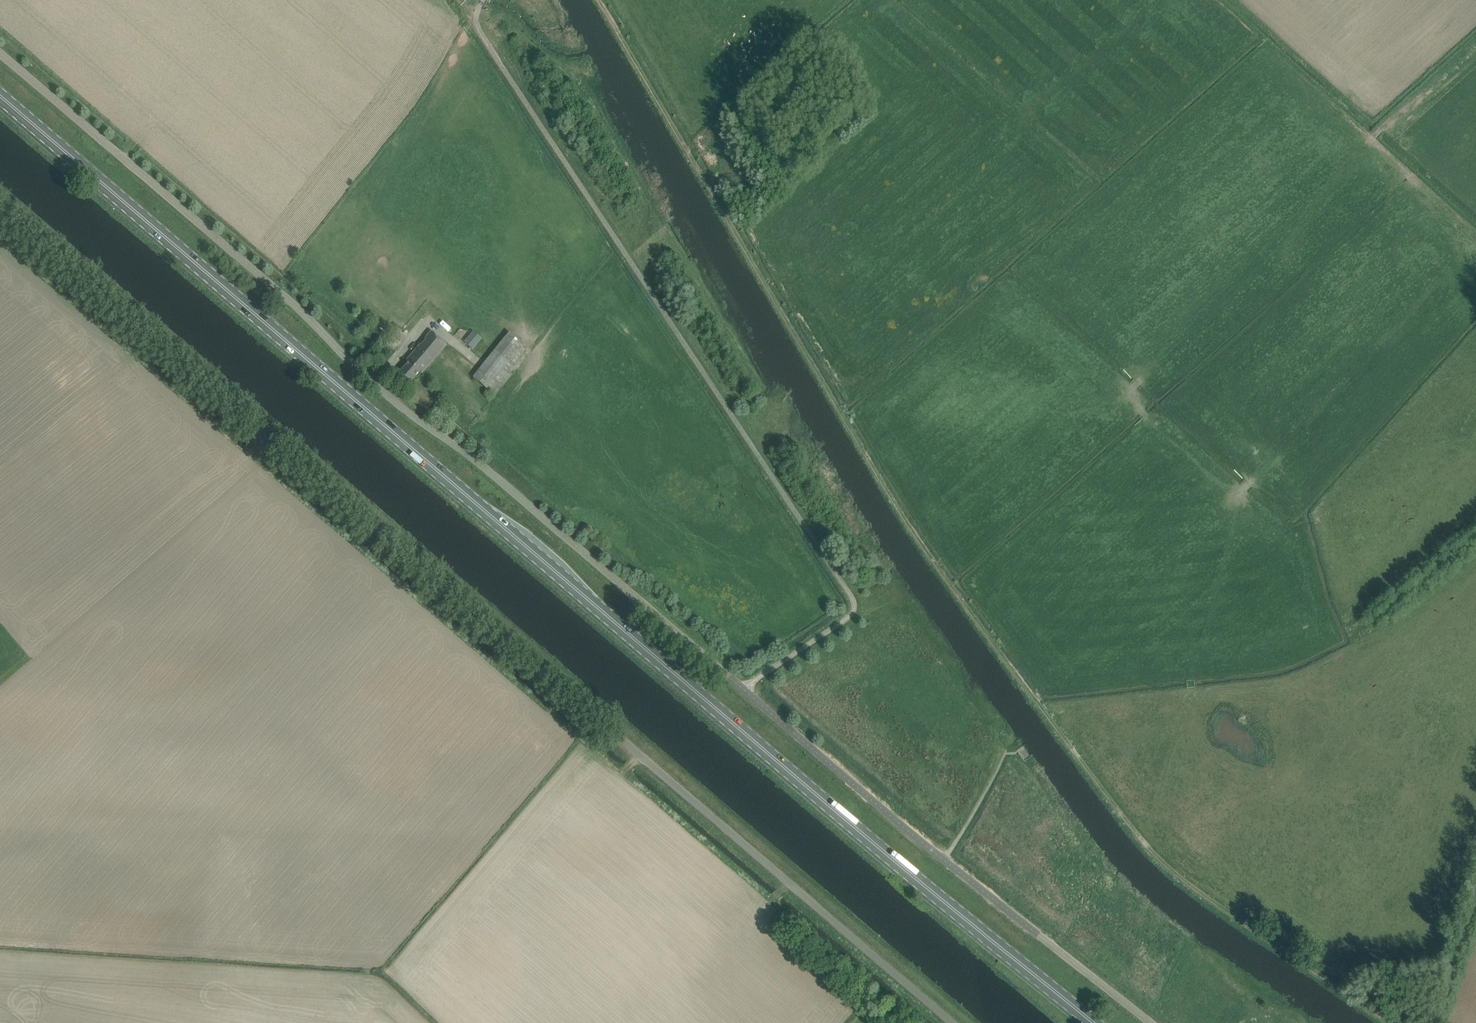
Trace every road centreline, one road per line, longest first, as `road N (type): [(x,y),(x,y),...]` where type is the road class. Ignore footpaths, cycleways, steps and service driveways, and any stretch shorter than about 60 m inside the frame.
road 1 (unclassified): [(1149,1022),(392,399),(0,53)]
road 2 (primary): [(1093,1022),(0,98)]
road 3 (unclassified): [(948,1022),(0,214)]

